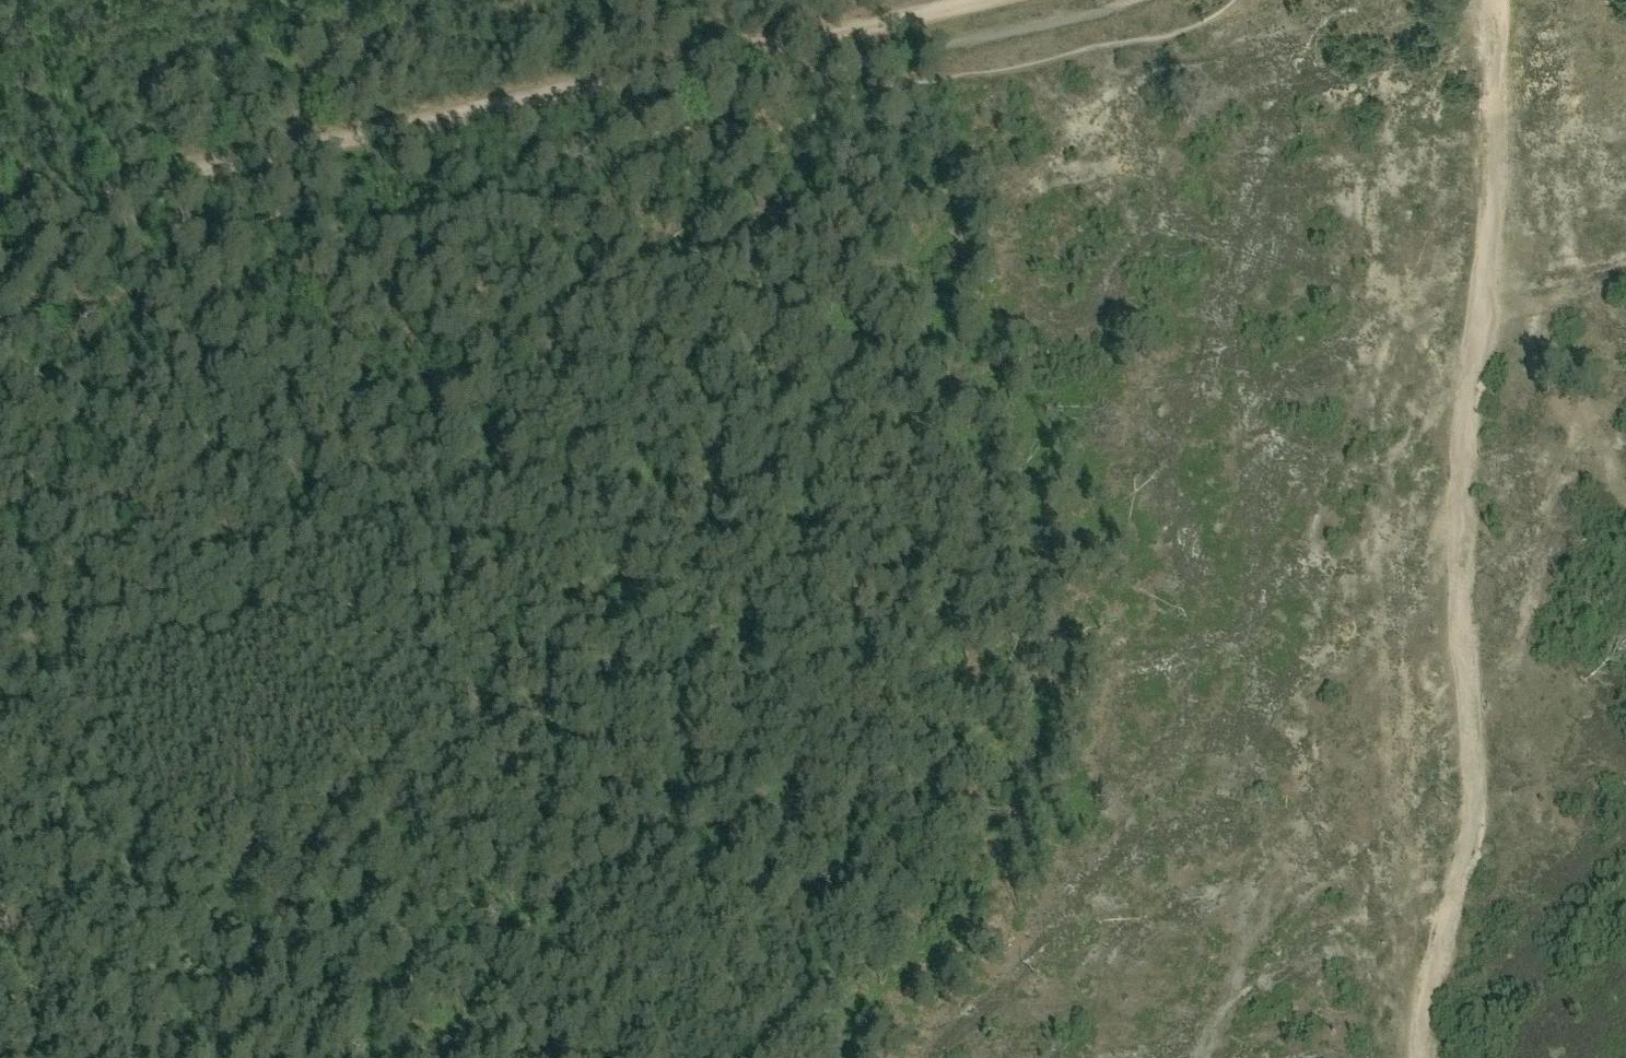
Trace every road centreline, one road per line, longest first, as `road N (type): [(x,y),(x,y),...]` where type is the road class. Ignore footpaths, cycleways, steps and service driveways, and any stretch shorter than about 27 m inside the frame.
road 1 (track): [(986,0),(0,219)]

